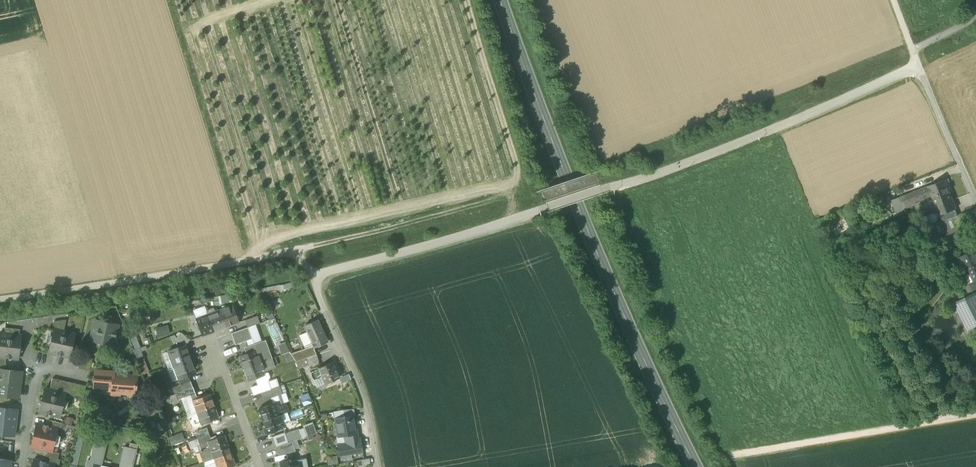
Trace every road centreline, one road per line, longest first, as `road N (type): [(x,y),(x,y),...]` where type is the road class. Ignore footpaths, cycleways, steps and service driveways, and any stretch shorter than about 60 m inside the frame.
road 1 (unclassified): [(313,277),(665,171),(918,66)]
road 2 (secondary): [(697,466),(580,211),(500,0)]
road 3 (unclassified): [(0,300),(299,248),(313,277)]
road 4 (track): [(975,415),(739,454)]
road 5 (residential): [(378,466),(368,409),(313,277)]
road 6 (track): [(299,248),(455,207)]
road 7 (unclassified): [(975,202),(918,66)]
road 8 (residential): [(259,466),(214,346)]

